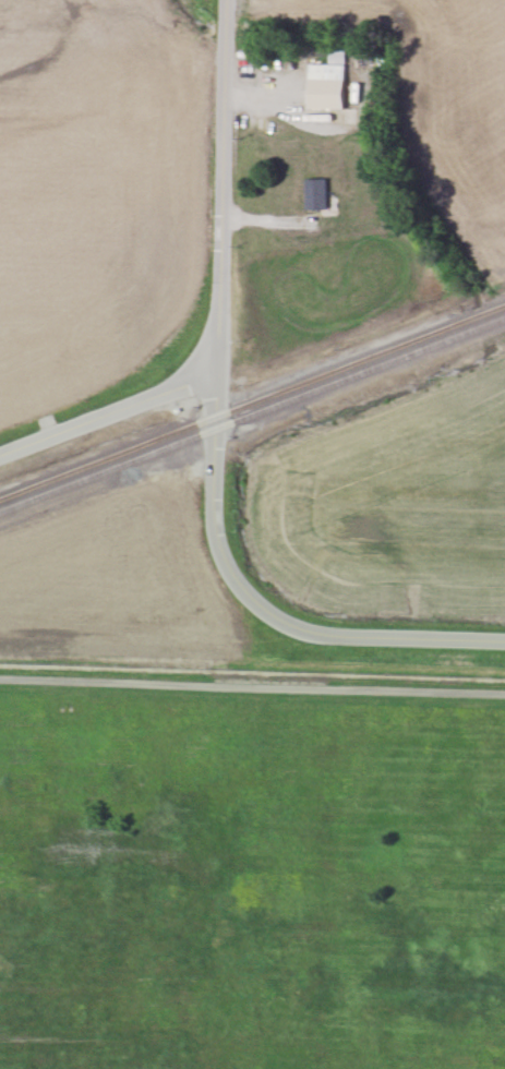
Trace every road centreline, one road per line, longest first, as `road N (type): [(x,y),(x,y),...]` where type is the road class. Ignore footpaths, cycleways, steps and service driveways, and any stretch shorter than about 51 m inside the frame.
road 1 (residential): [(229,0),(213,531)]
road 2 (residential): [(218,371),(0,453)]
road 3 (residential): [(312,636),(504,642)]
road 4 (residential): [(213,531),(229,576),(262,612),(312,636)]

